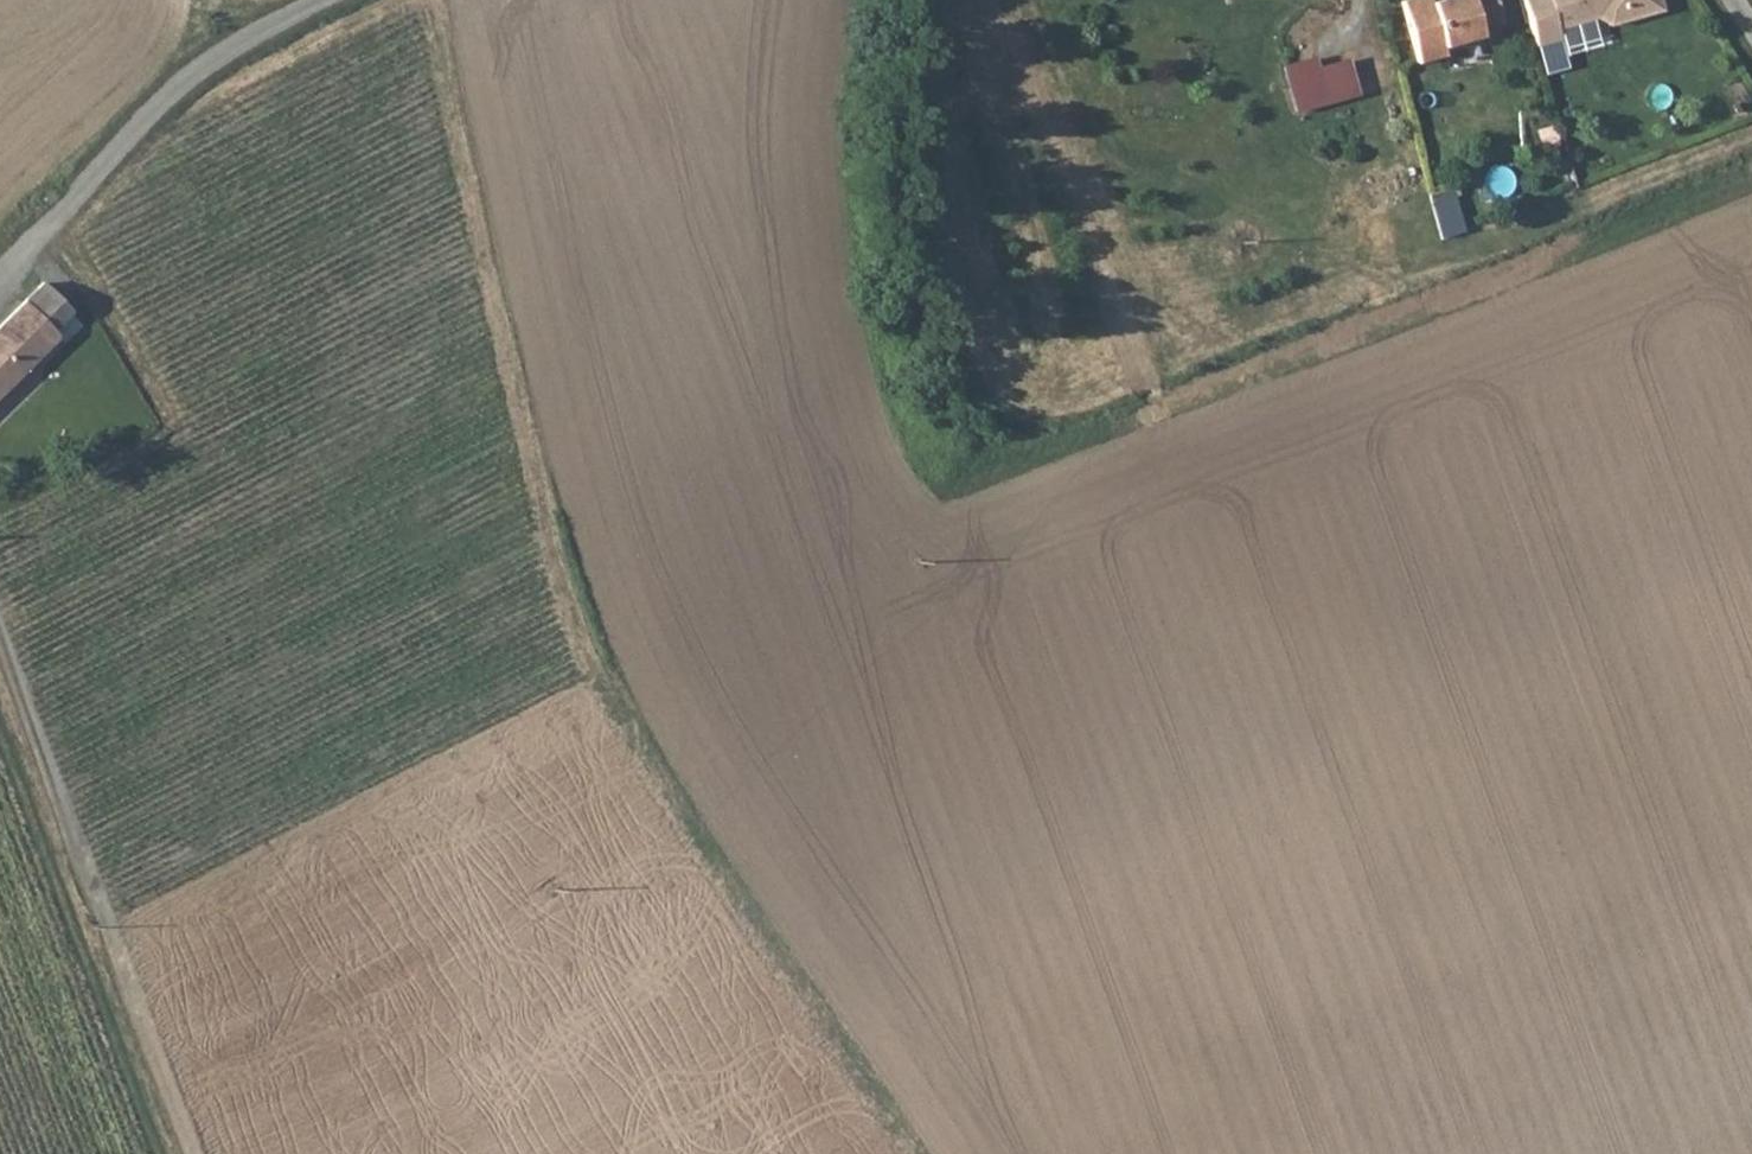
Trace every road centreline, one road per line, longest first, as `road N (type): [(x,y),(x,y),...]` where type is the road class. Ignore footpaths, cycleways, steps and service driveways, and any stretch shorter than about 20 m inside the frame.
road 1 (unclassified): [(0,646),(193,1153)]
road 2 (unclassified): [(322,0),(172,81),(0,275)]

